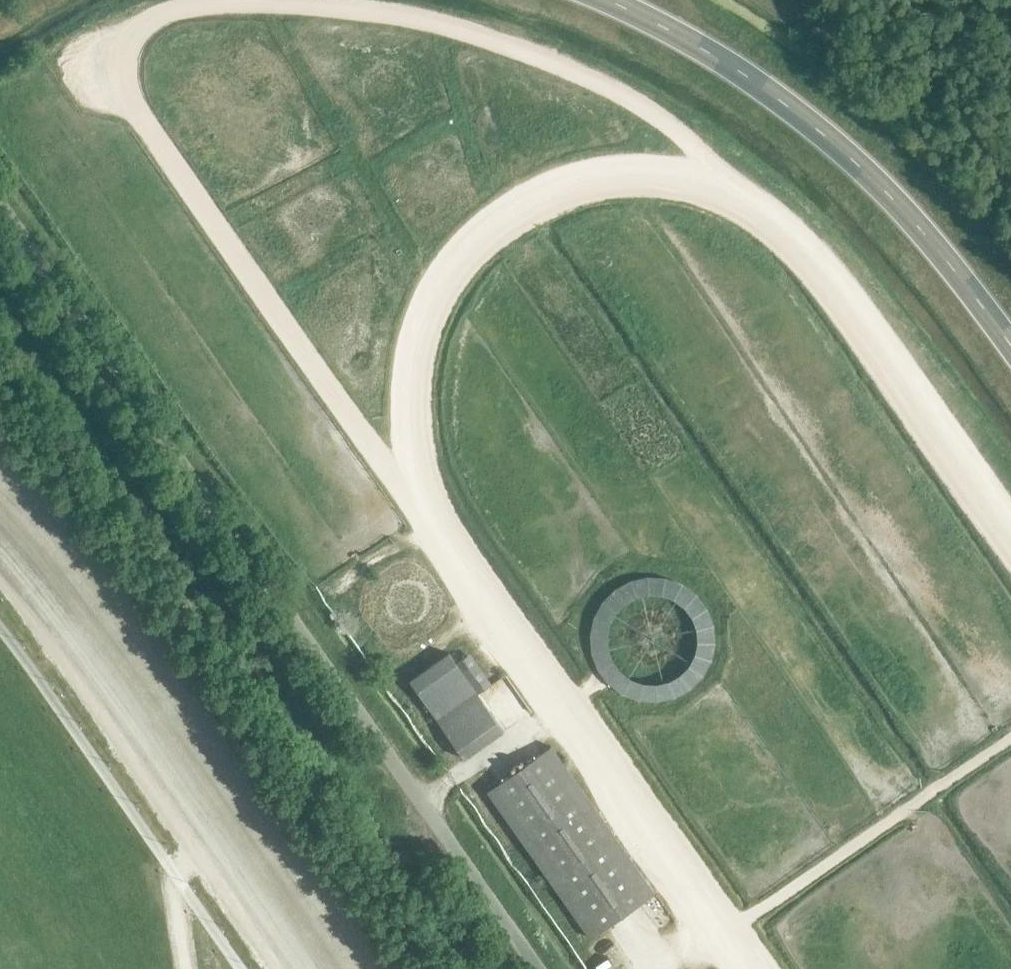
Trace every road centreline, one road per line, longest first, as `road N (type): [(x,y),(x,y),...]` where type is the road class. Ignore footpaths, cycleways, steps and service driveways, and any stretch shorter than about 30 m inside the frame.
road 1 (unclassified): [(538,968),(0,203)]
road 2 (primary): [(1010,346),(924,234),(820,132),(706,51),(606,0)]

